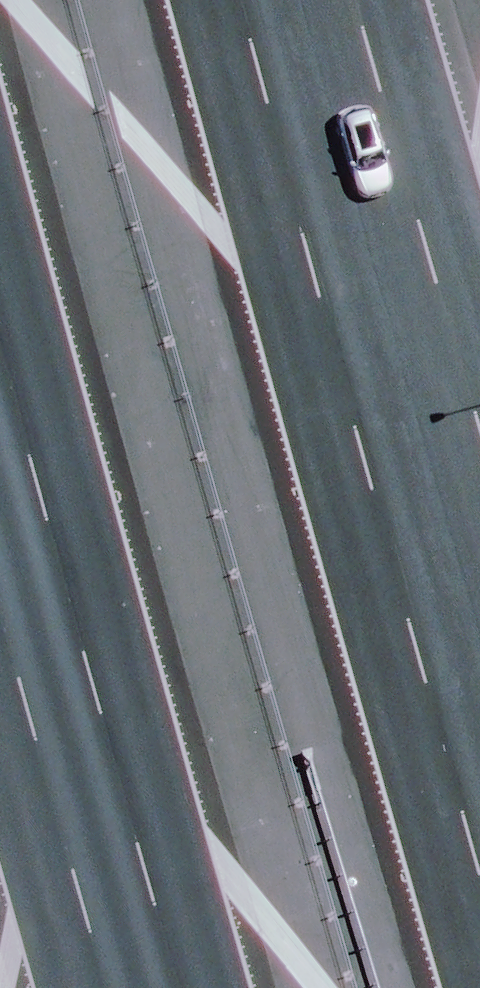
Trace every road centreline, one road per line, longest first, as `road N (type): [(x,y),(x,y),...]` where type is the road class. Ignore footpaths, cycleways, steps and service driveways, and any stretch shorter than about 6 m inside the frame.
road 1 (motorway): [(252,0),(479,744)]
road 2 (motorway): [(187,987),(0,307)]

